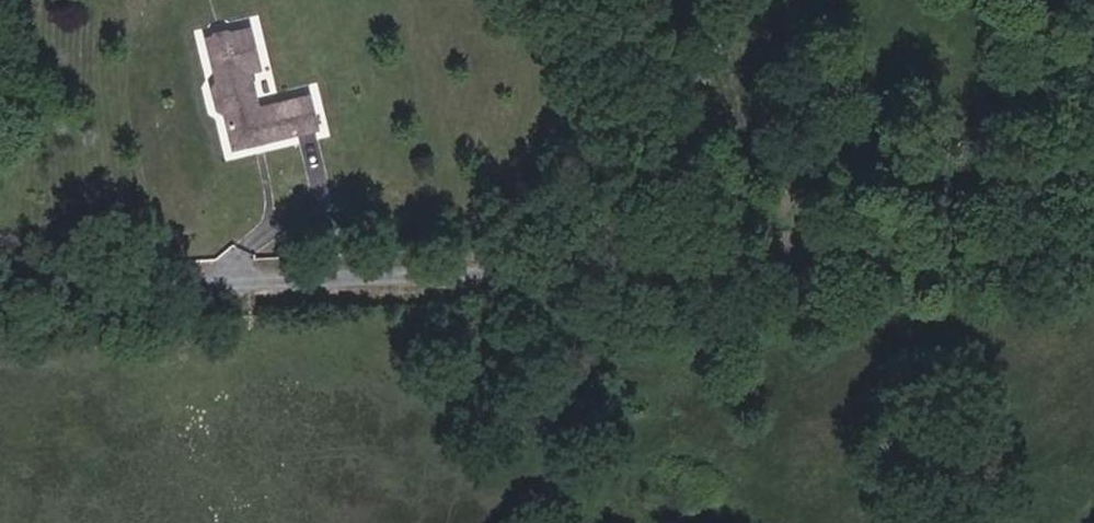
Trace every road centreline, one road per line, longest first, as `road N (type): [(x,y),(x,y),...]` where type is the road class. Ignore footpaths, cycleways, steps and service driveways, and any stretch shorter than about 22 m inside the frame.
road 1 (track): [(0,308),(1093,250)]

